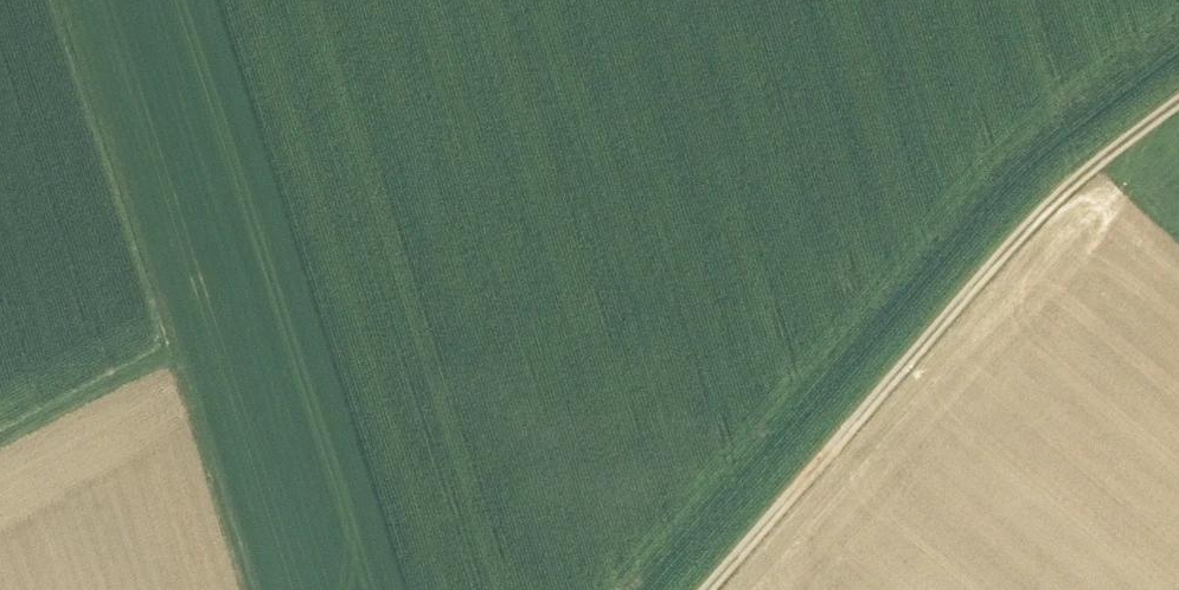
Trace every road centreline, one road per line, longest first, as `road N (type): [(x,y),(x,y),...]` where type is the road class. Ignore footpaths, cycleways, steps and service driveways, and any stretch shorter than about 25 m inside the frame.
road 1 (track): [(735,589),(1062,223),(1178,130)]
road 2 (track): [(261,589),(190,367),(0,461)]
road 3 (track): [(190,367),(66,0)]

